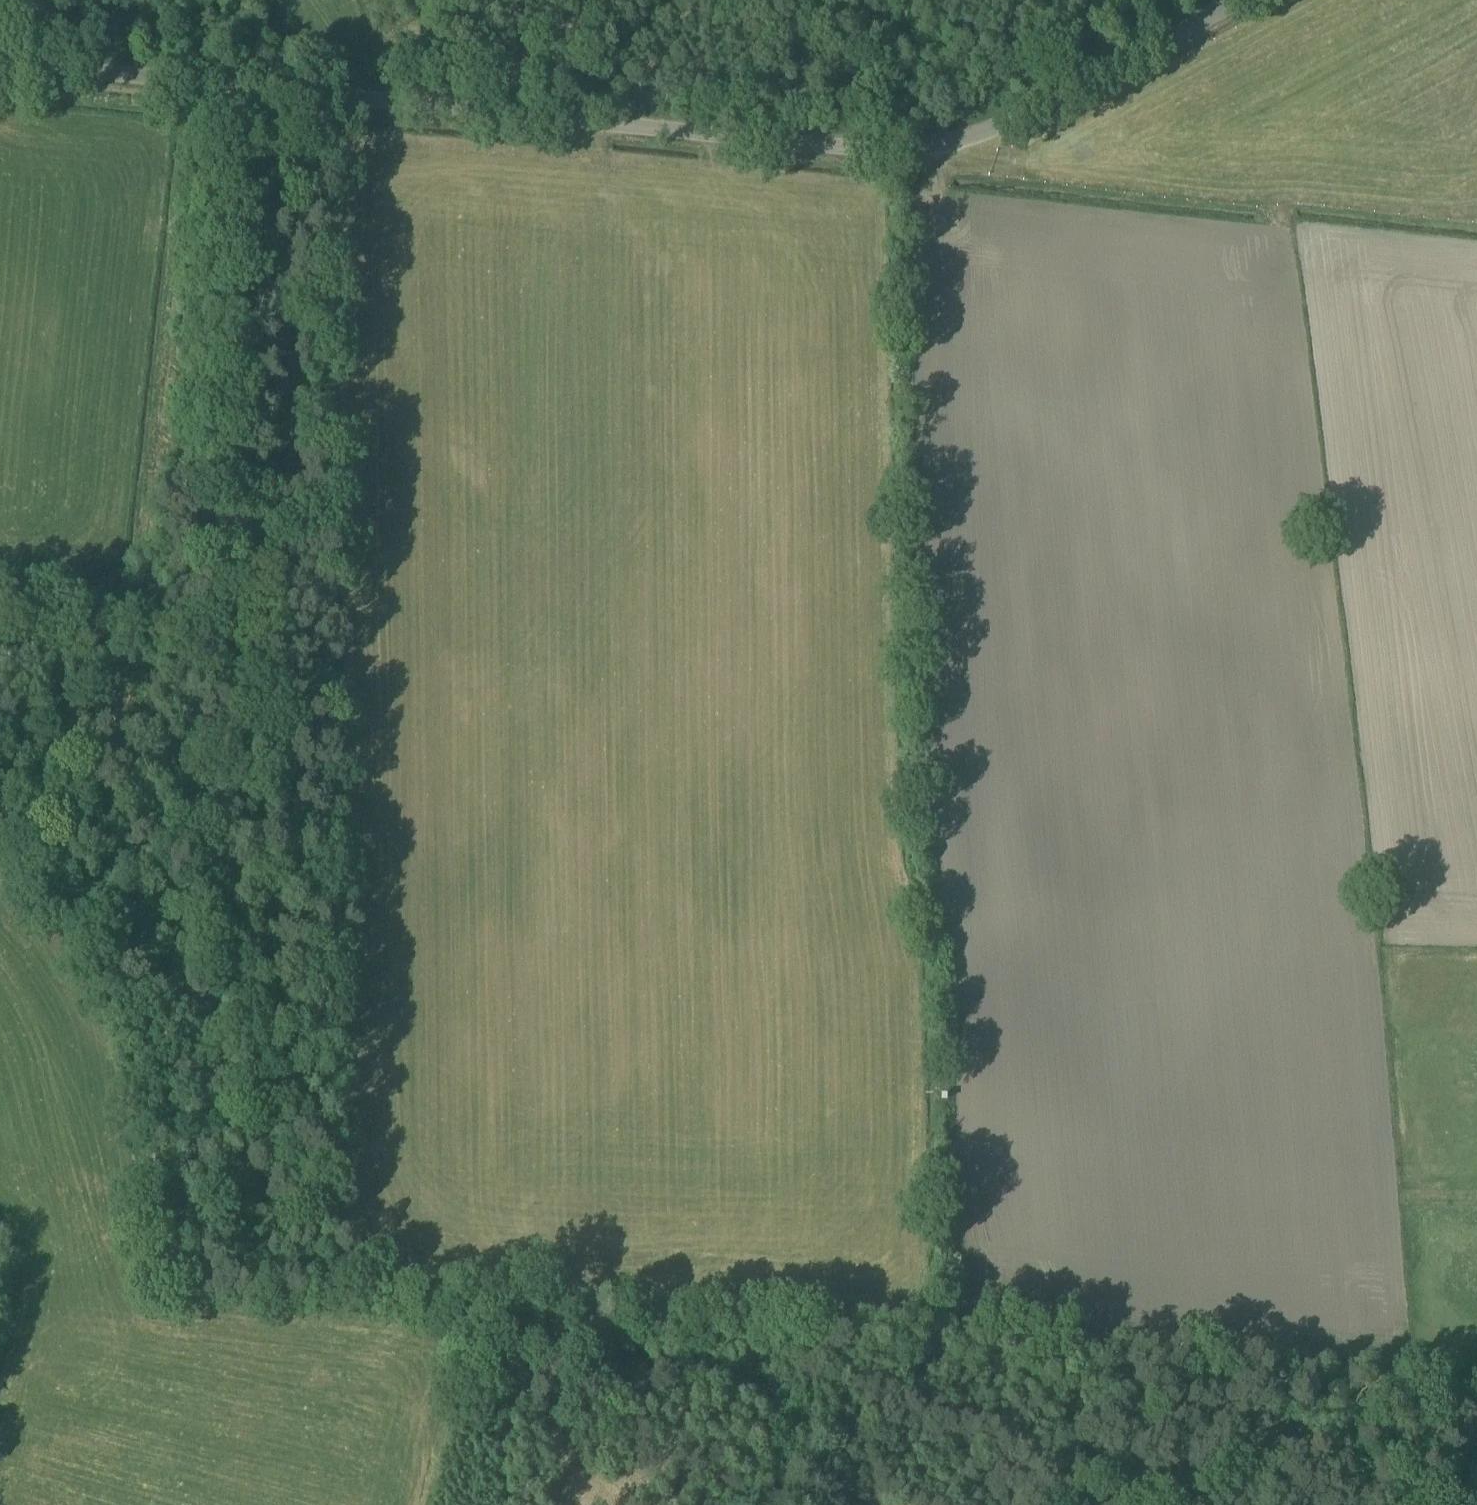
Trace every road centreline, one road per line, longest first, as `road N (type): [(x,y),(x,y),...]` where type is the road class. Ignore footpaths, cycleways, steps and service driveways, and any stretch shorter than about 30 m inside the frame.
road 1 (unclassified): [(1239,0),(989,133),(905,151),(0,63)]
road 2 (track): [(0,845),(52,894),(109,976),(175,1280),(450,1308)]

